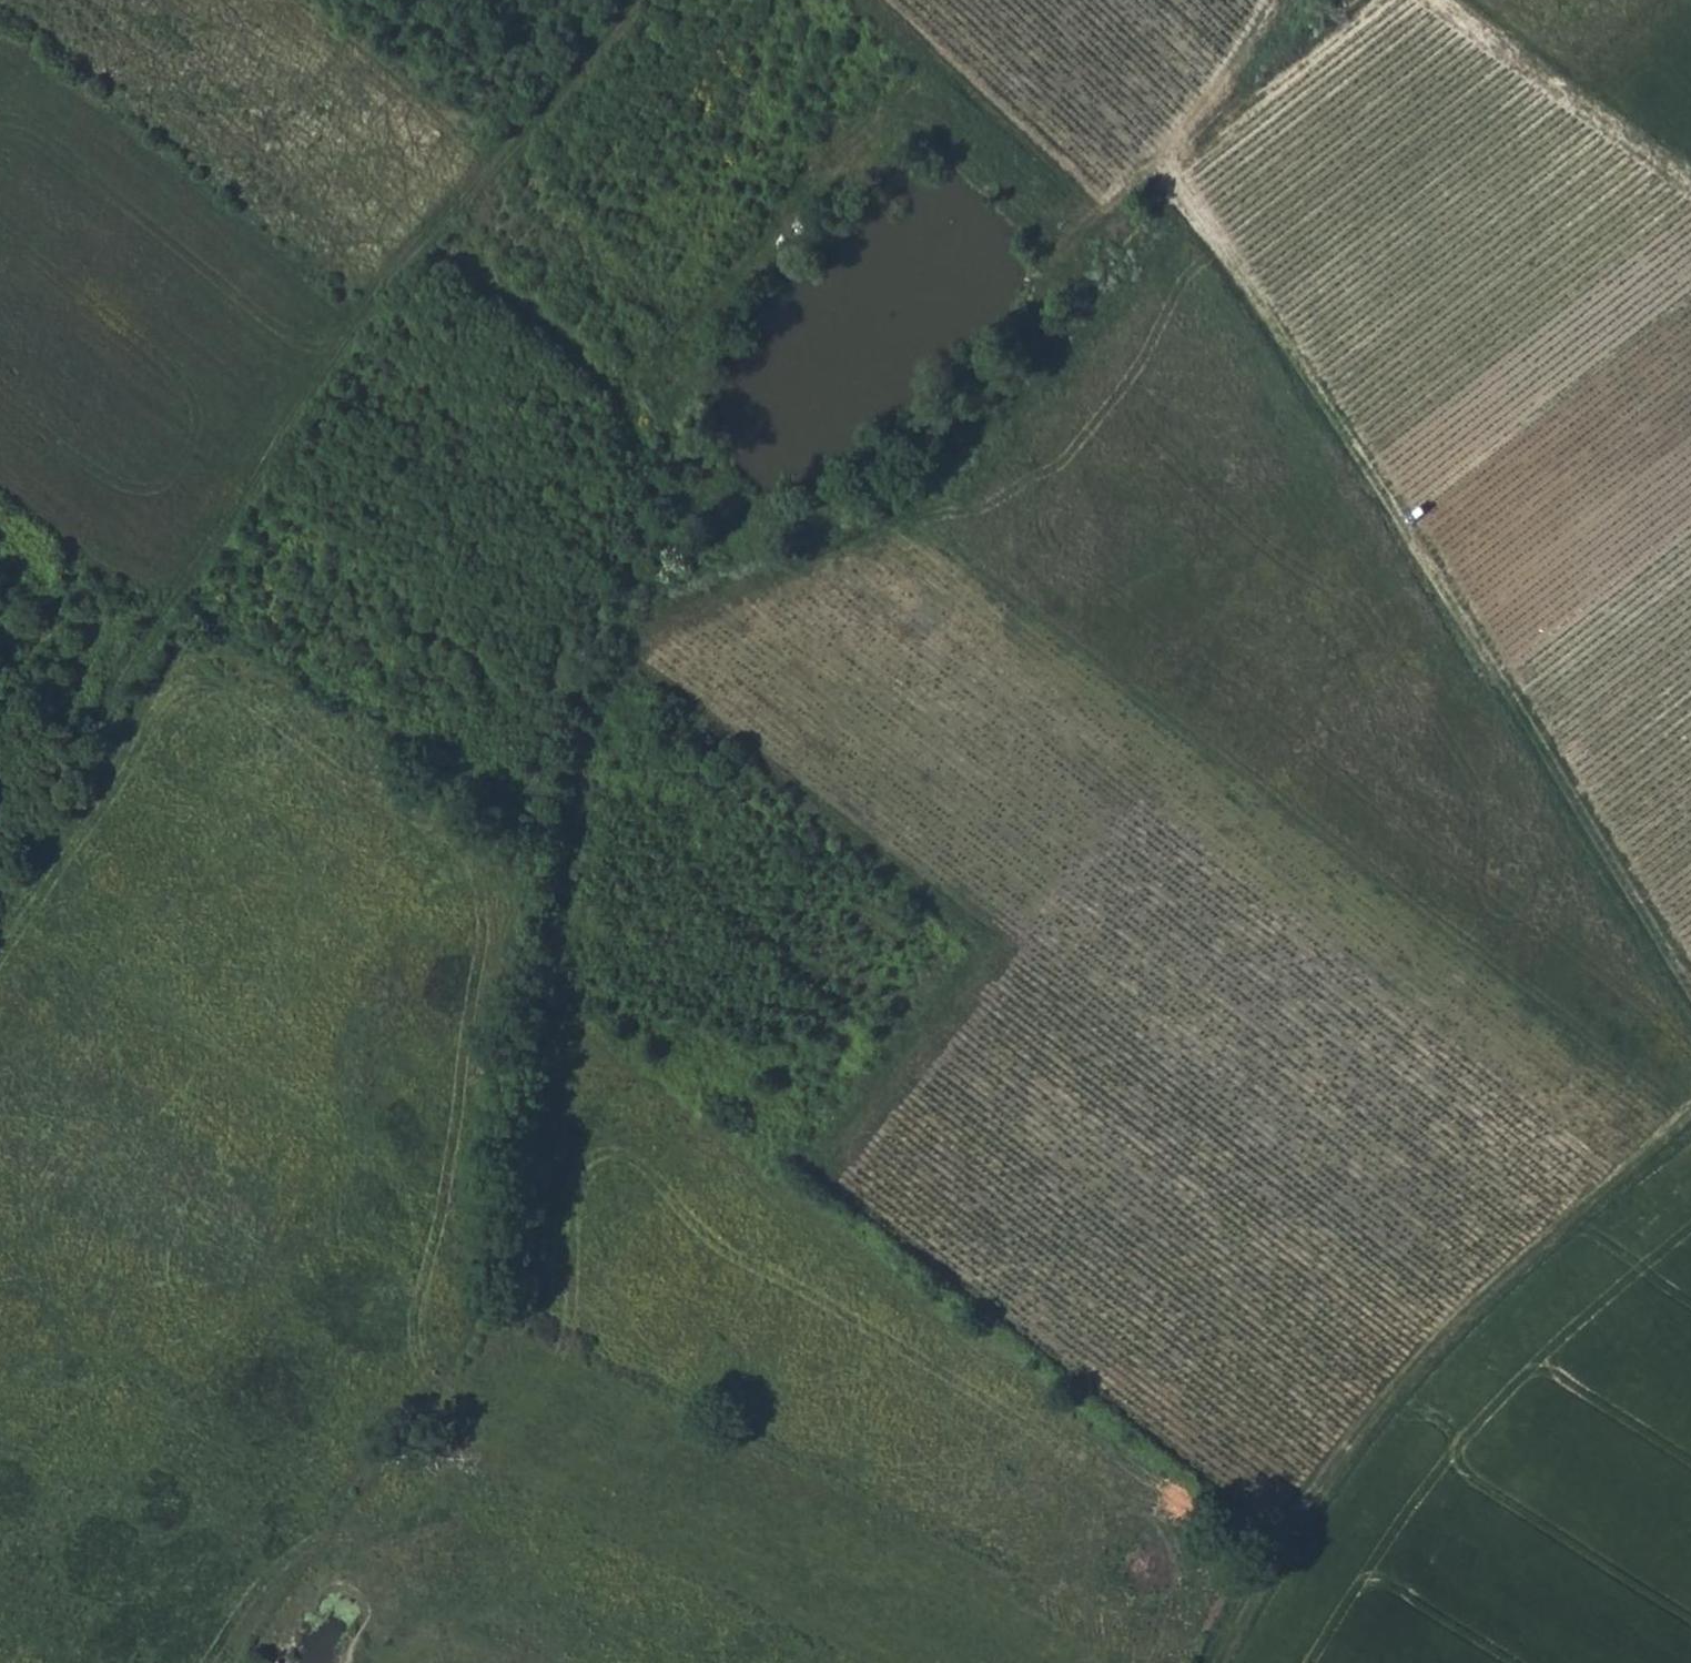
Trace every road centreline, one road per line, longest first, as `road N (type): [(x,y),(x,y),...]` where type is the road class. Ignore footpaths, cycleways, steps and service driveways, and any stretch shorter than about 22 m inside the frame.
road 1 (track): [(1279,0),(1171,167),(1365,459),(1690,1003)]
road 2 (track): [(0,877),(357,321),(622,0)]

